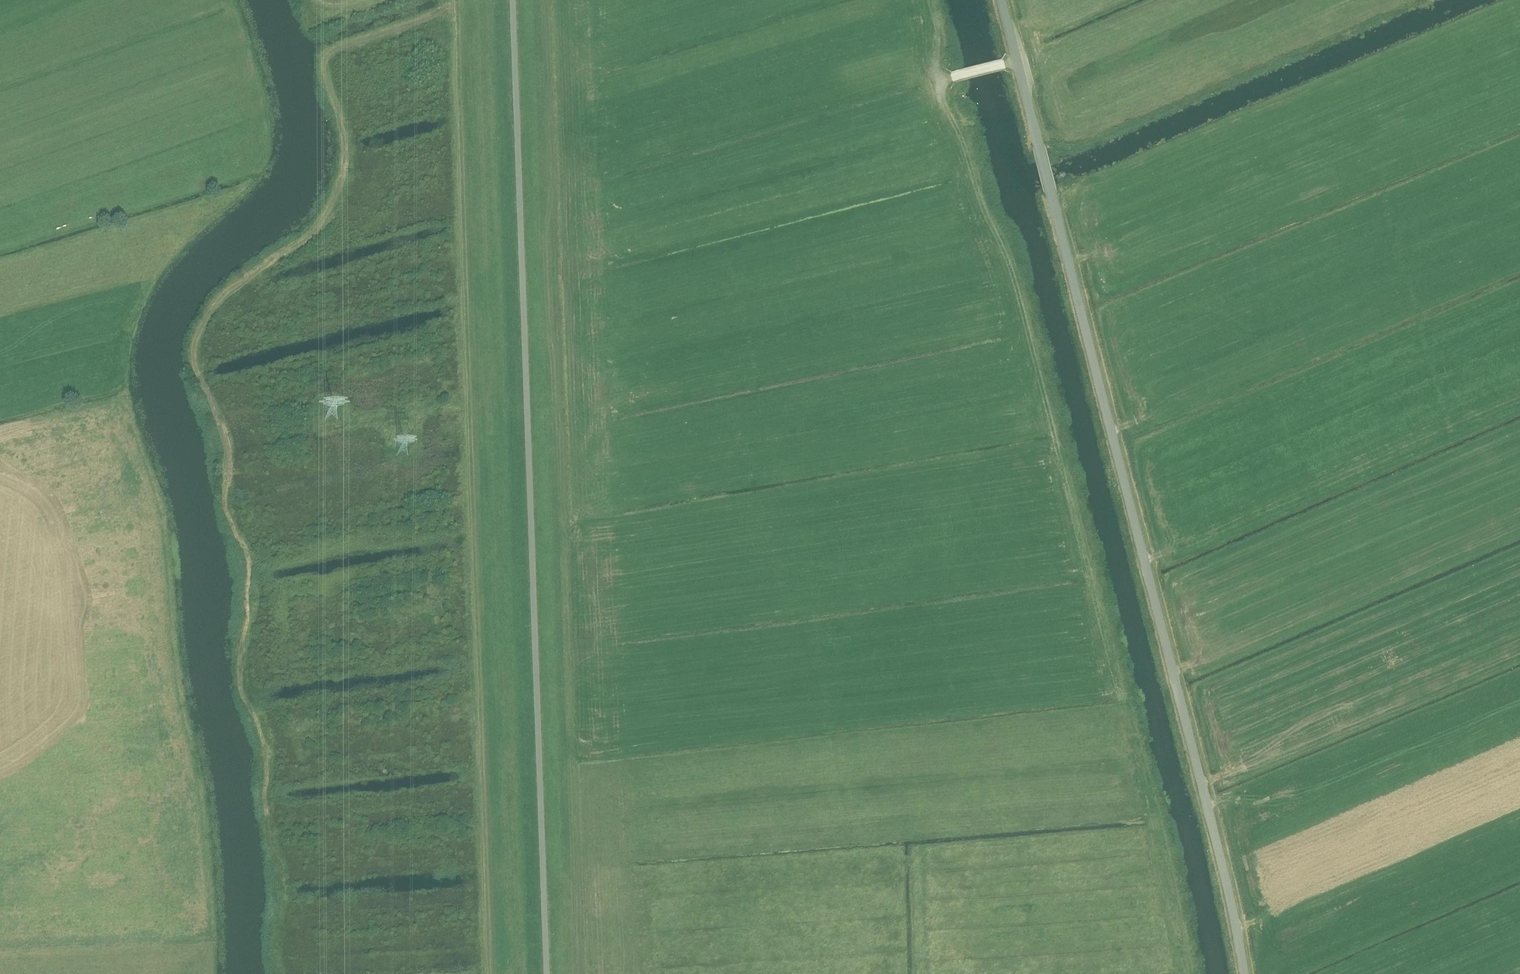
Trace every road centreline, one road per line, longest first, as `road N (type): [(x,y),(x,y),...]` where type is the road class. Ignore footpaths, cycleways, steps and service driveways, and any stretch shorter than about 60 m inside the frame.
road 1 (tertiary): [(1242,973),(1218,852),(1001,0)]
road 2 (track): [(456,0),(488,973)]
road 3 (track): [(935,16),(935,81),(970,162)]

